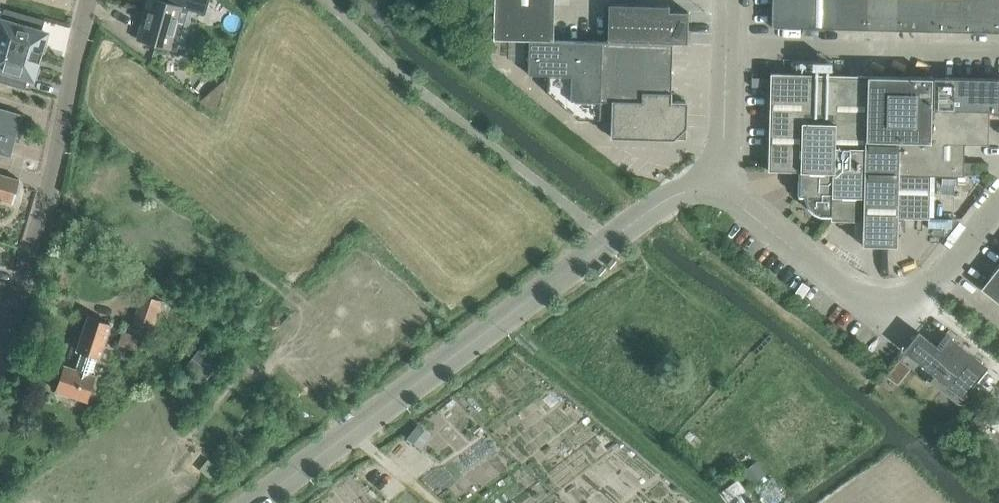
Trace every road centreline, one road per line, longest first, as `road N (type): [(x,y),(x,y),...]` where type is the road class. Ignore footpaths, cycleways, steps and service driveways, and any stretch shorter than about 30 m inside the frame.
road 1 (unclassified): [(261,502),(708,171)]
road 2 (unclassified): [(708,171),(893,322),(998,192)]
road 3 (residential): [(0,351),(88,0)]
road 4 (unclassified): [(731,52),(998,57)]
road 5 (unclassified): [(708,171),(727,152),(731,52)]

